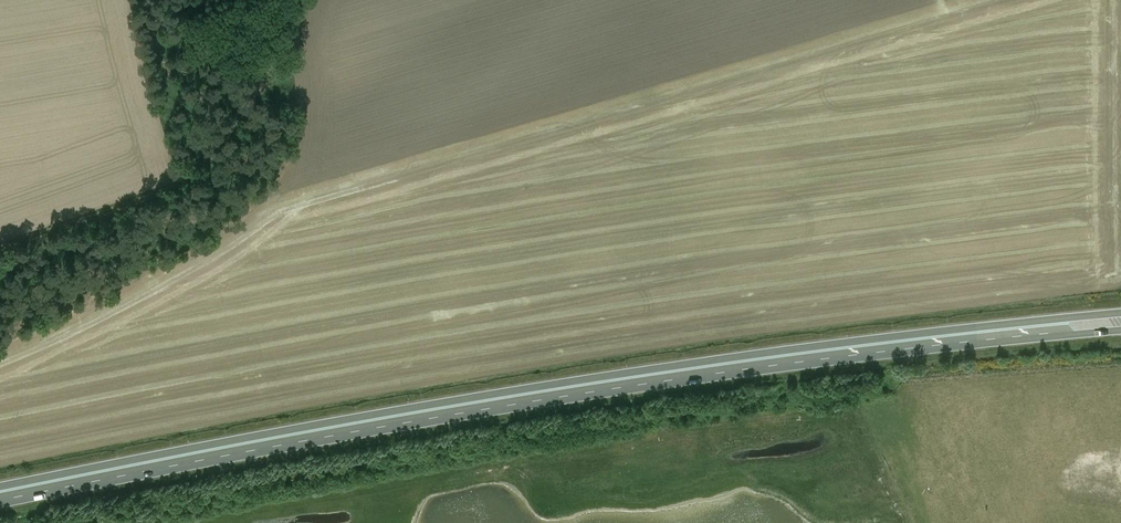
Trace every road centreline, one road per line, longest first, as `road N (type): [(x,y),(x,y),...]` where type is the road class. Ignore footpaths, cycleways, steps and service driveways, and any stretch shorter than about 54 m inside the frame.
road 1 (trunk): [(0,506),(269,449),(618,390),(833,358),(1120,332)]
road 2 (trunk): [(1120,315),(613,377),(0,489)]
road 3 (track): [(0,248),(203,169),(266,86),(299,69)]

